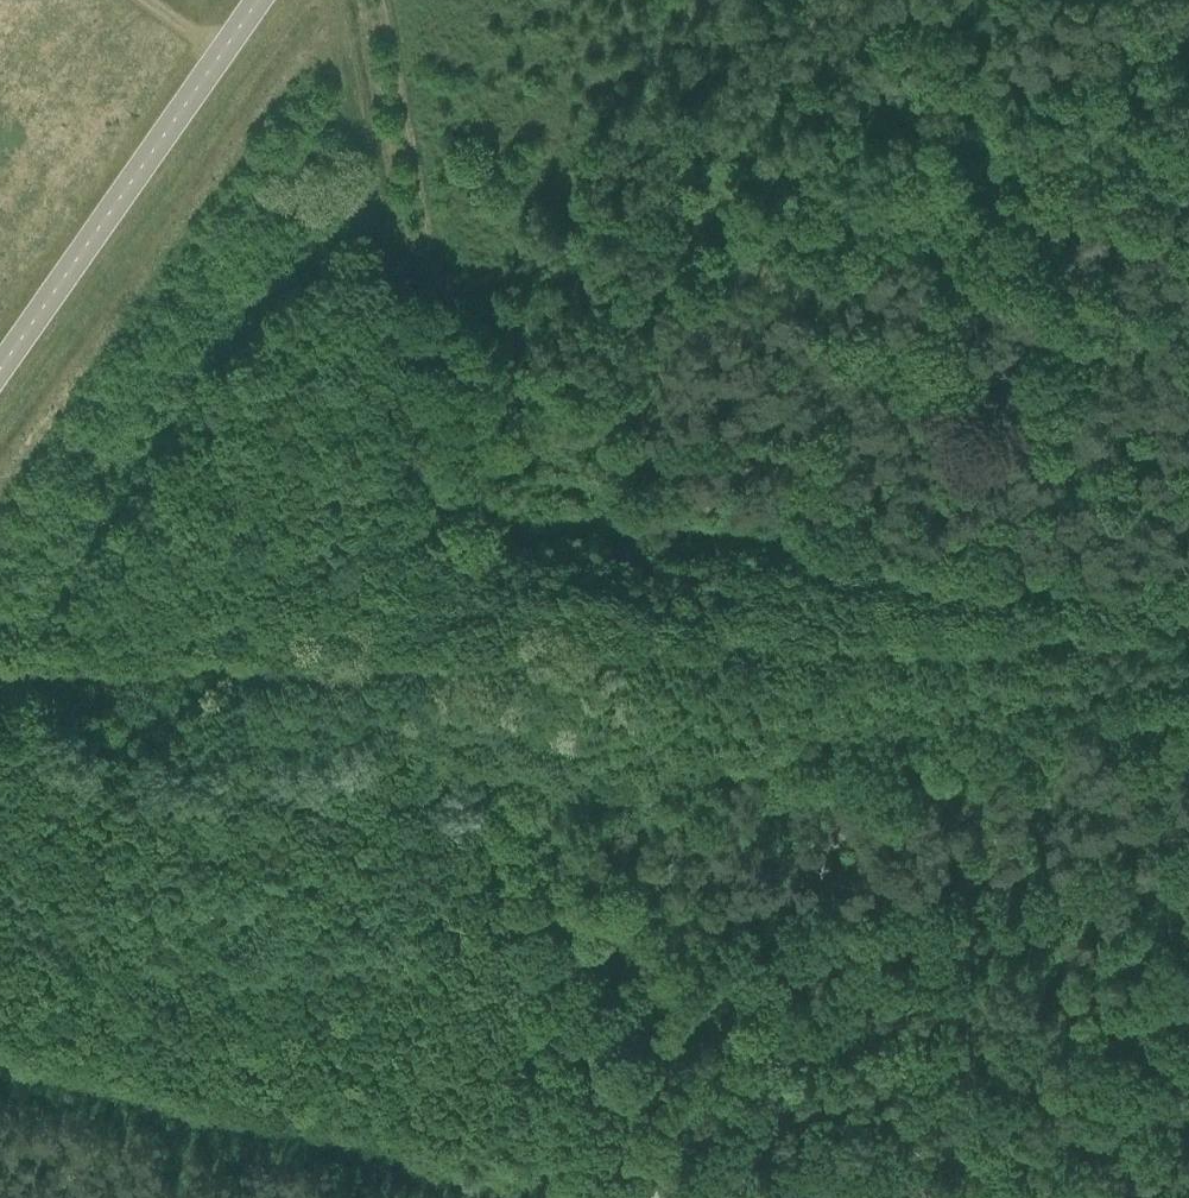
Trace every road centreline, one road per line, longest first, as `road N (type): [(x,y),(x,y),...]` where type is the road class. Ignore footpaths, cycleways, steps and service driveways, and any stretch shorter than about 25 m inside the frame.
road 1 (track): [(1188,1104),(686,1197),(605,1184),(570,1188),(567,1197)]

